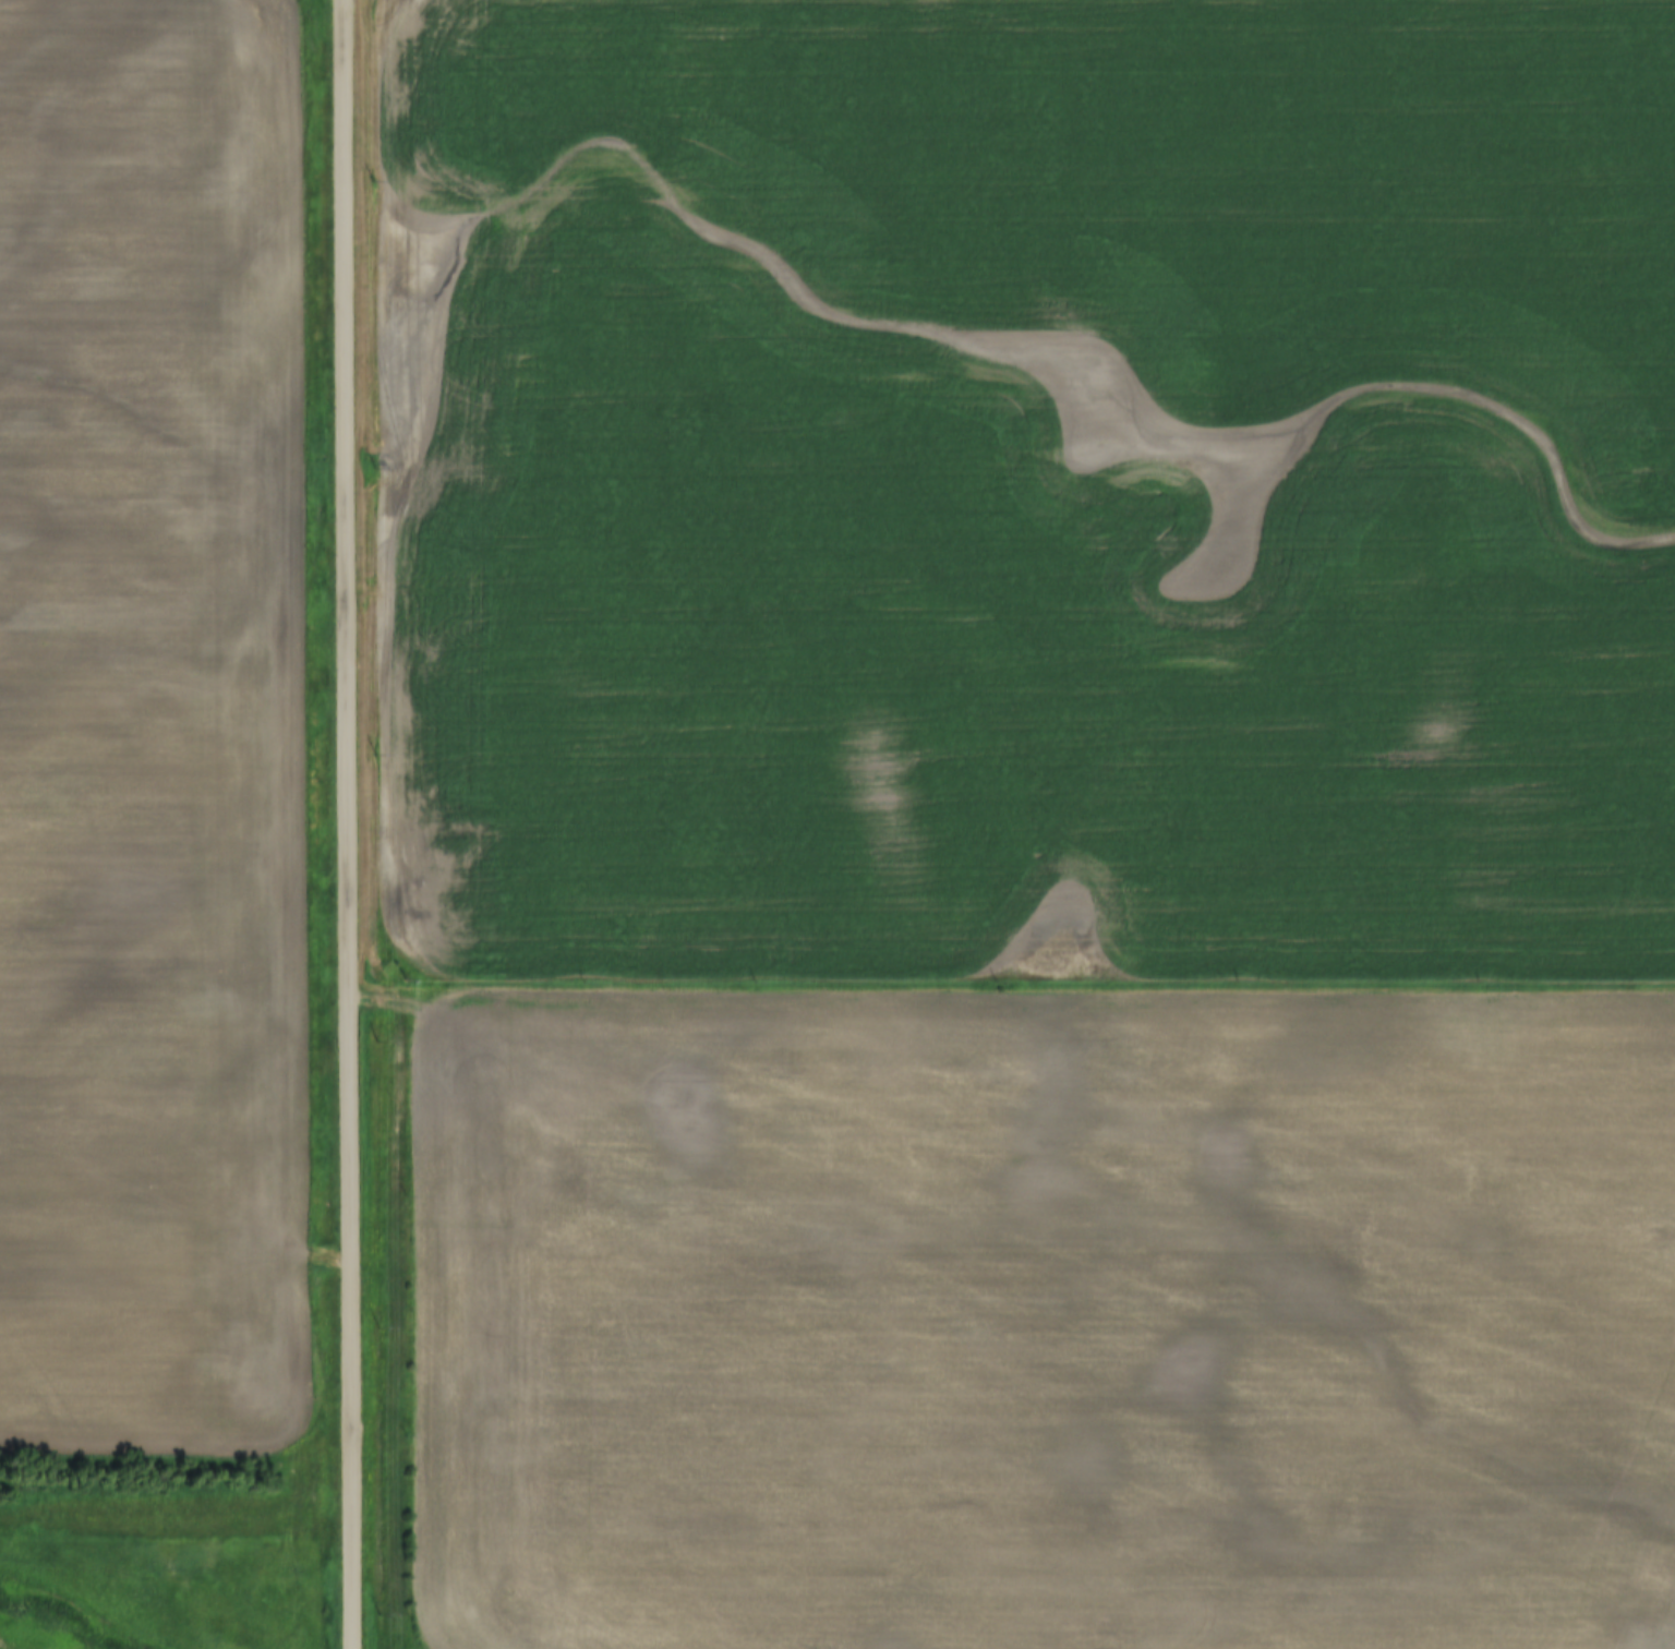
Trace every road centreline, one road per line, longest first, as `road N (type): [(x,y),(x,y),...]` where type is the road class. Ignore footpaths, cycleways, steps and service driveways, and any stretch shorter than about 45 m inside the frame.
road 1 (residential): [(351,1648),(346,0)]

